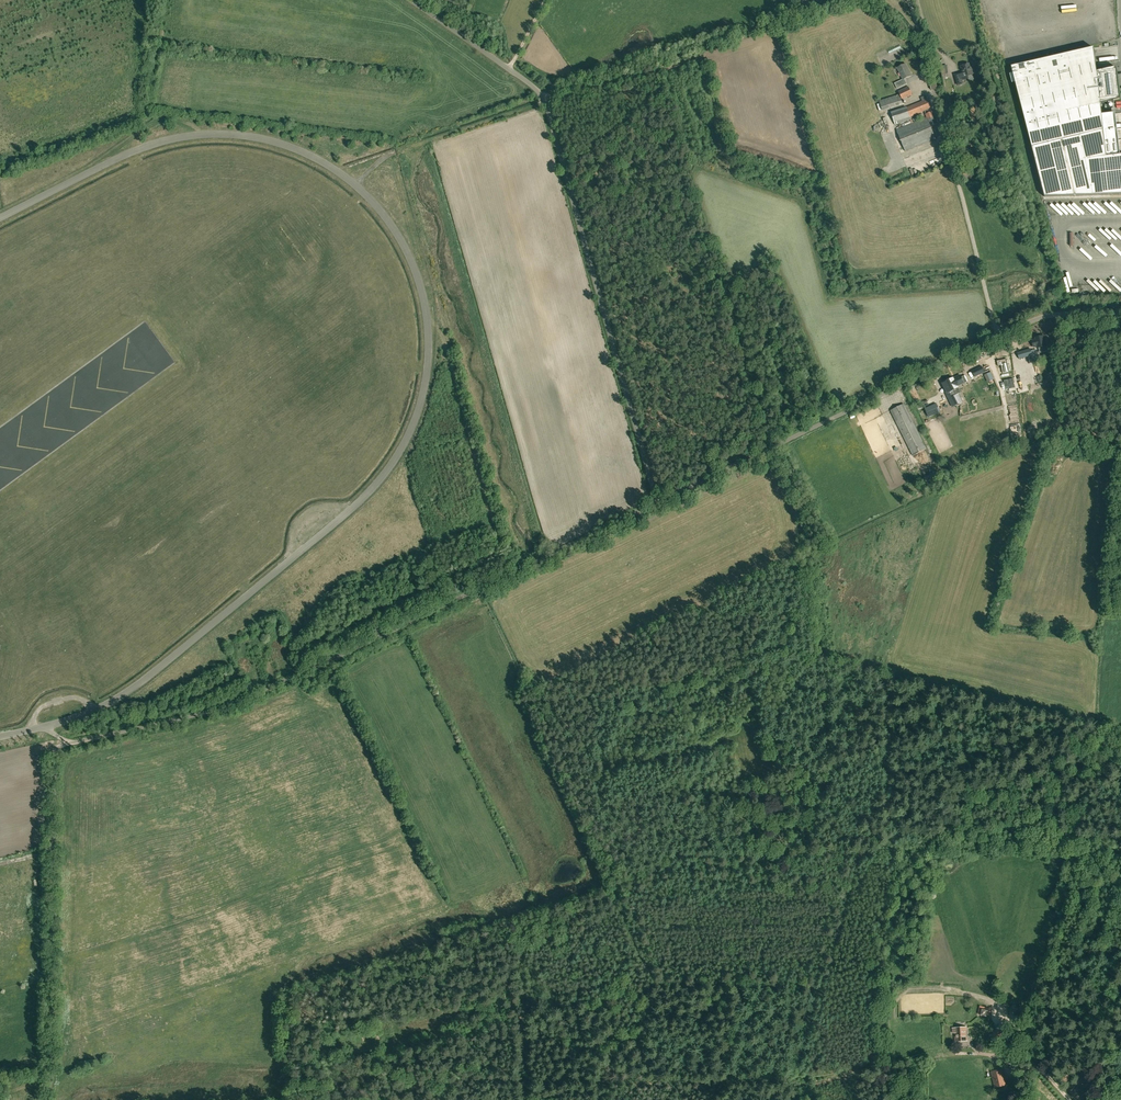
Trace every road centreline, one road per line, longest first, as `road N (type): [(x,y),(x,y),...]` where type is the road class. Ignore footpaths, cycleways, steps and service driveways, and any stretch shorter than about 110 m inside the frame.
road 1 (unclassified): [(46,1099),(55,747),(238,702),(658,503)]
road 2 (unclassified): [(658,503),(546,106),(532,87),(409,0)]
road 3 (unclassified): [(658,503),(1038,320),(1120,312)]
road 4 (track): [(1067,1099),(1022,1057),(920,1061)]

